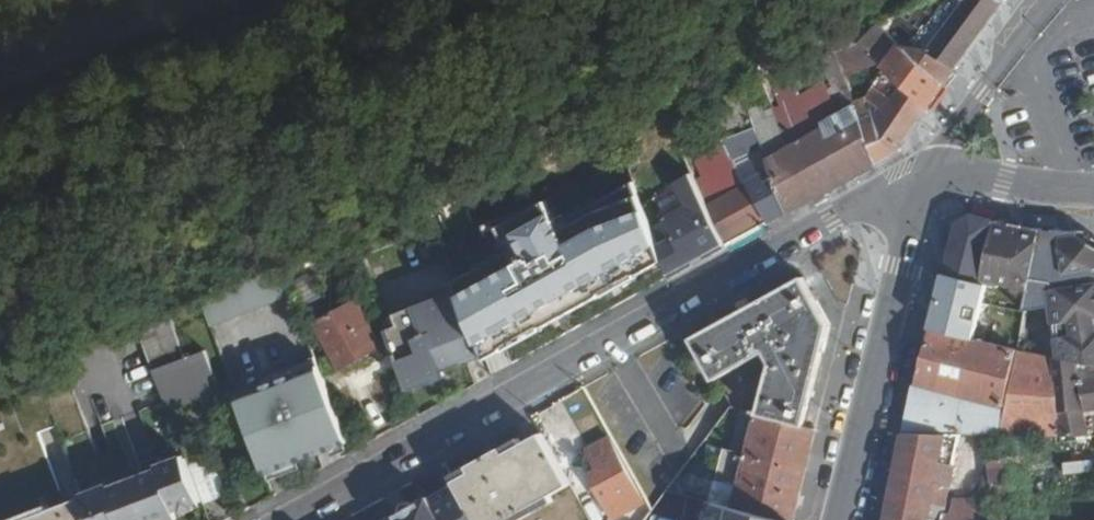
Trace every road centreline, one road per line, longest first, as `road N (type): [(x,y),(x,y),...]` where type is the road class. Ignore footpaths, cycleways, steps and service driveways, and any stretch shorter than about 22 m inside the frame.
road 1 (residential): [(931,170),(292,519)]
road 2 (residential): [(931,170),(837,519)]
road 3 (residential): [(931,170),(1093,194)]

